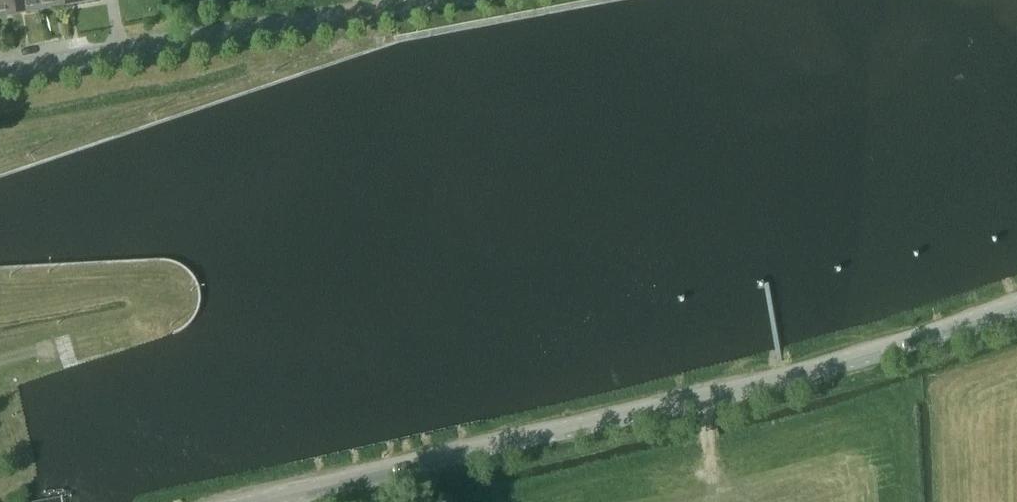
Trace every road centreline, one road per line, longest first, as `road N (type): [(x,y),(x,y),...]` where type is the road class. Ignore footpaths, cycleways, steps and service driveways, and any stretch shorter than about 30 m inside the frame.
road 1 (tertiary): [(258,501),(839,363),(1016,303)]
road 2 (tertiary): [(0,70),(408,0)]

